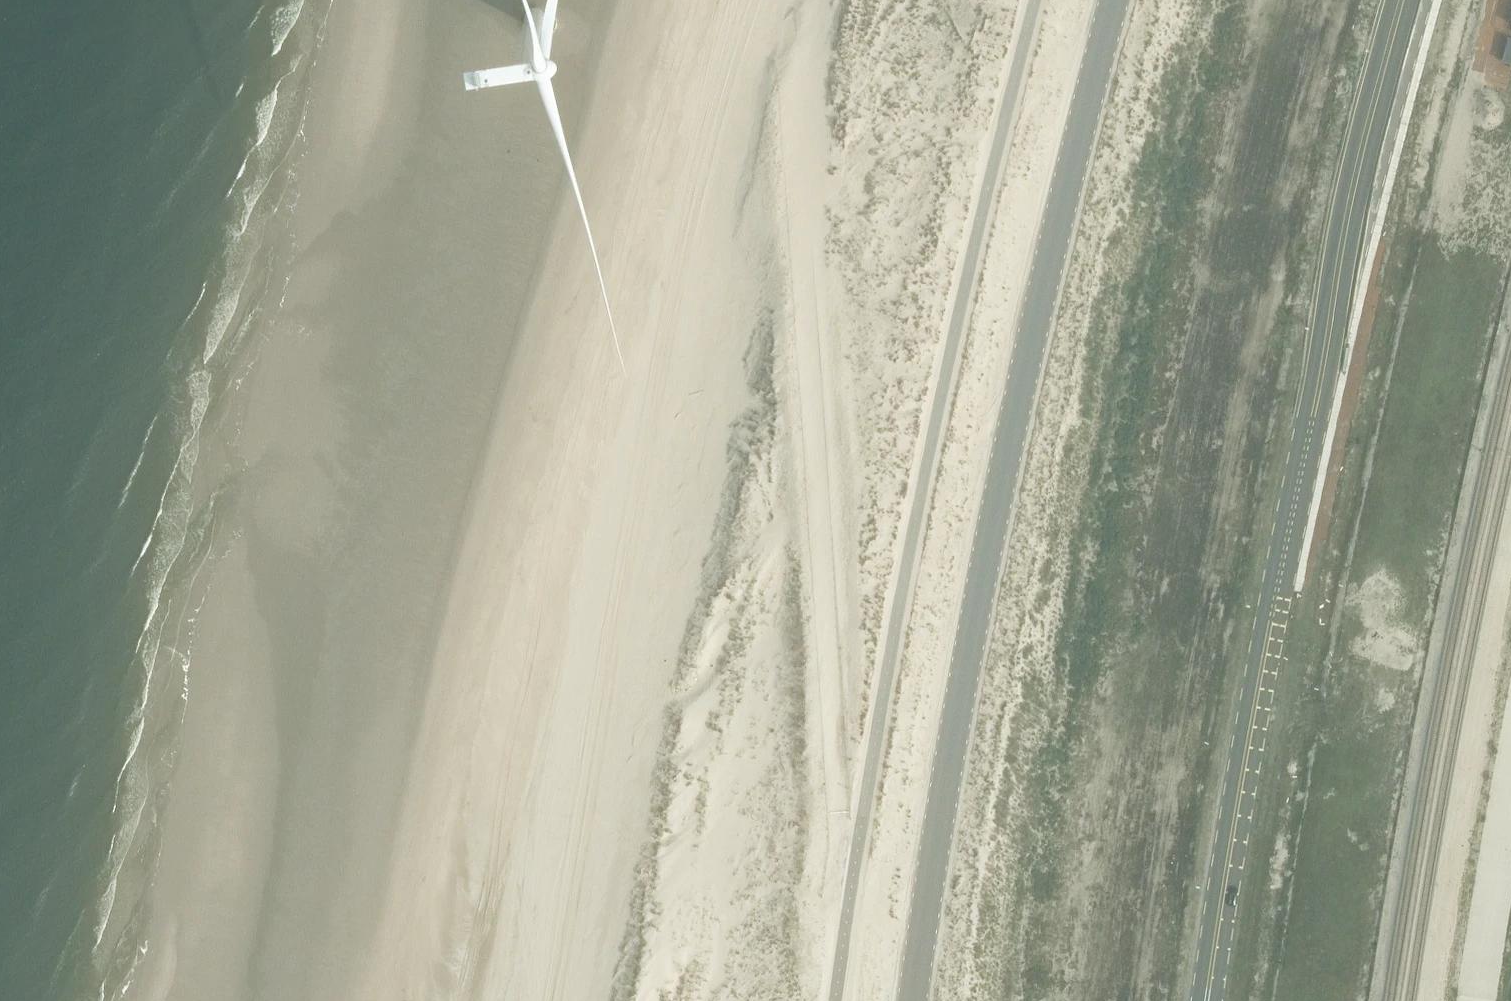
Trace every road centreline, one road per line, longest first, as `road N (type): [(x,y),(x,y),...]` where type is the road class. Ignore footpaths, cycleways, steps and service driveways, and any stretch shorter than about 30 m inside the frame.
road 1 (secondary): [(1414,0),(1303,456),(1205,1000)]
road 2 (unclassified): [(1116,0),(1039,302),(913,1000)]

